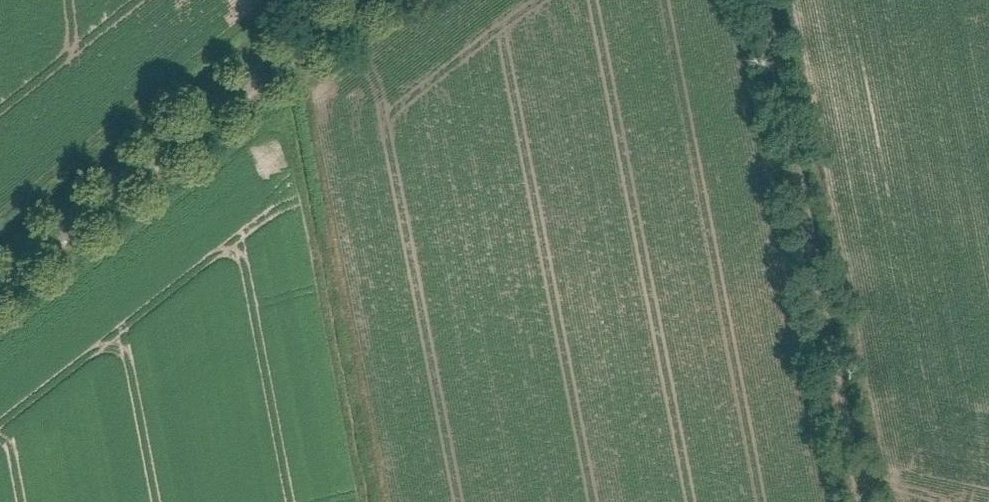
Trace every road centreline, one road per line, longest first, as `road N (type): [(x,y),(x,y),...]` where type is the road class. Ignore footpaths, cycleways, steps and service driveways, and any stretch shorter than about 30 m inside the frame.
road 1 (residential): [(0,281),(365,0)]

